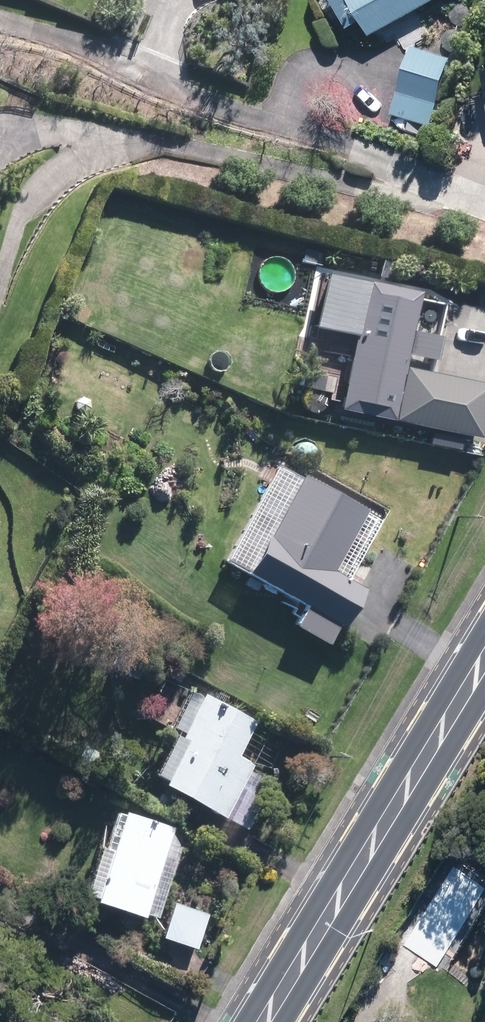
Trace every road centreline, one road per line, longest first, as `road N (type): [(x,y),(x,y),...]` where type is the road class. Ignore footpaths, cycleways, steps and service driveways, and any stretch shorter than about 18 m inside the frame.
road 1 (secondary): [(484,658),(264,1021)]

